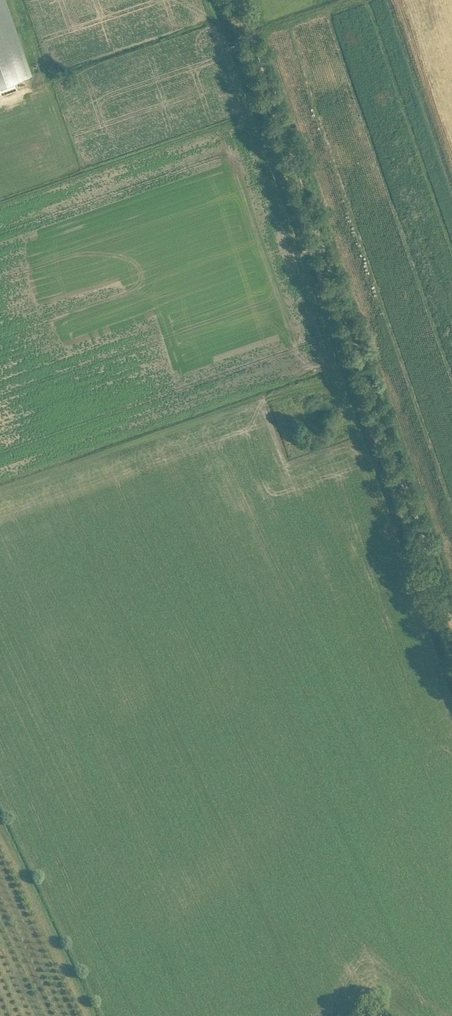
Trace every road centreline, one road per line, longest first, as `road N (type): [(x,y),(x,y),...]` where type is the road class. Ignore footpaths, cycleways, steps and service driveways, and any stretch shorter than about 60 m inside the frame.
road 1 (track): [(231,0),(451,637)]

